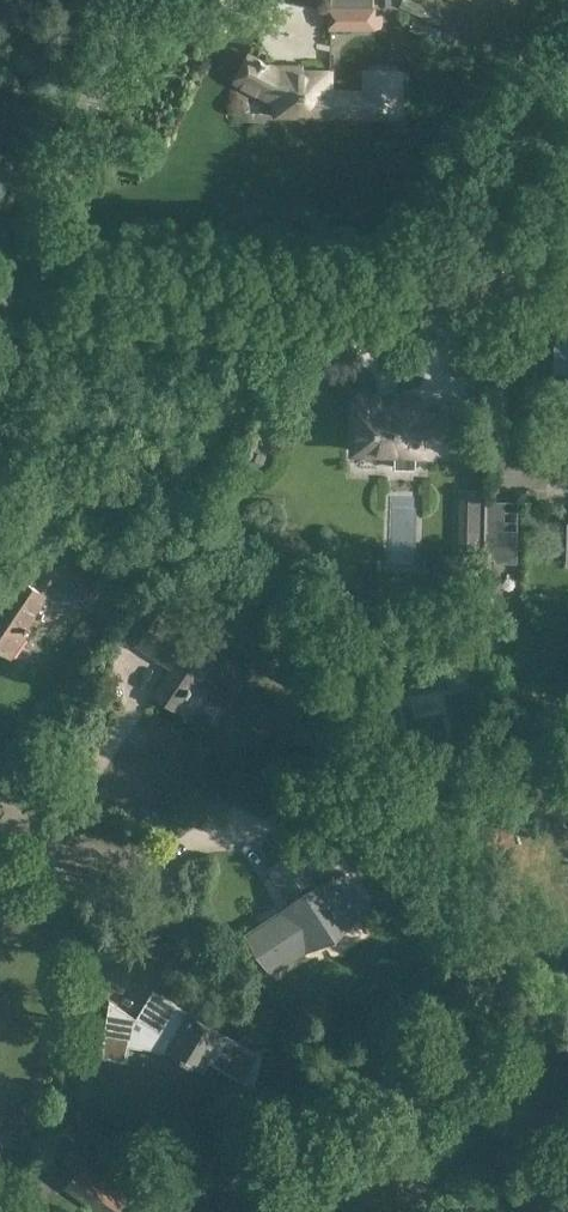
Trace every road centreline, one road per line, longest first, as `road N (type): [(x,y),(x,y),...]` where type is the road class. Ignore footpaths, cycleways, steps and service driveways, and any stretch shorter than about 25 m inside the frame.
road 1 (residential): [(567,302),(0,301)]
road 2 (residential): [(0,299),(59,204),(132,0)]
road 3 (residential): [(31,838),(72,901),(104,920),(127,907),(133,880),(120,862),(92,849)]
road 4 (track): [(147,676),(104,757),(32,836)]
road 5 (track): [(276,818),(123,866)]

